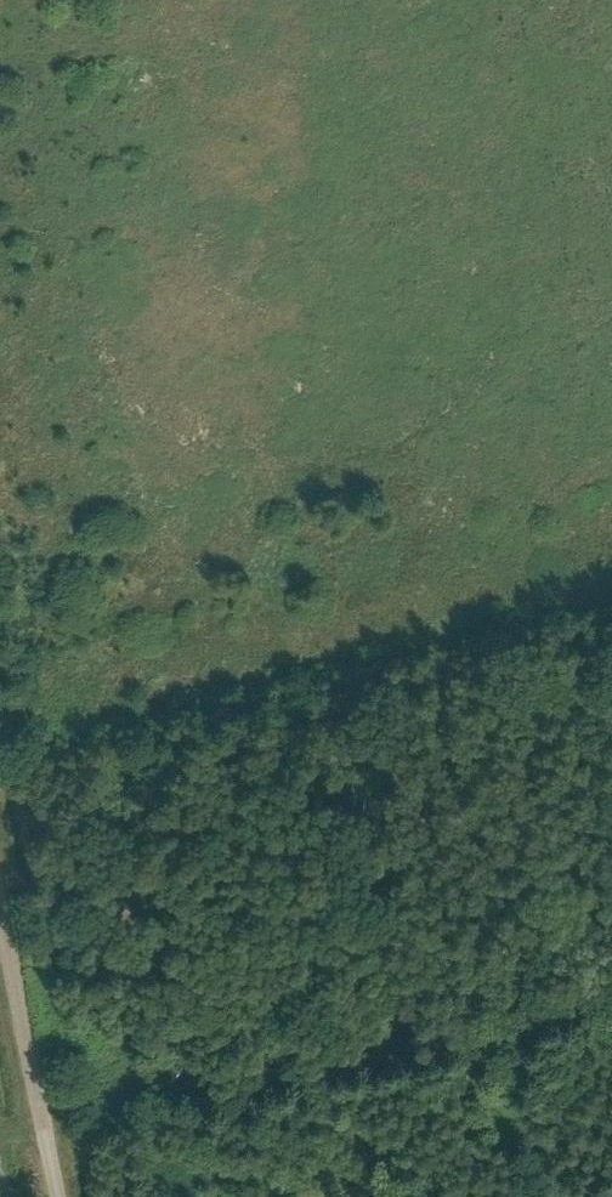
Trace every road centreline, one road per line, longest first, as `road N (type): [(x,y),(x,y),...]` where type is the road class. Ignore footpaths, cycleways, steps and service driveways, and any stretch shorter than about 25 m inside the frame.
road 1 (unclassified): [(59,1196),(0,902)]

